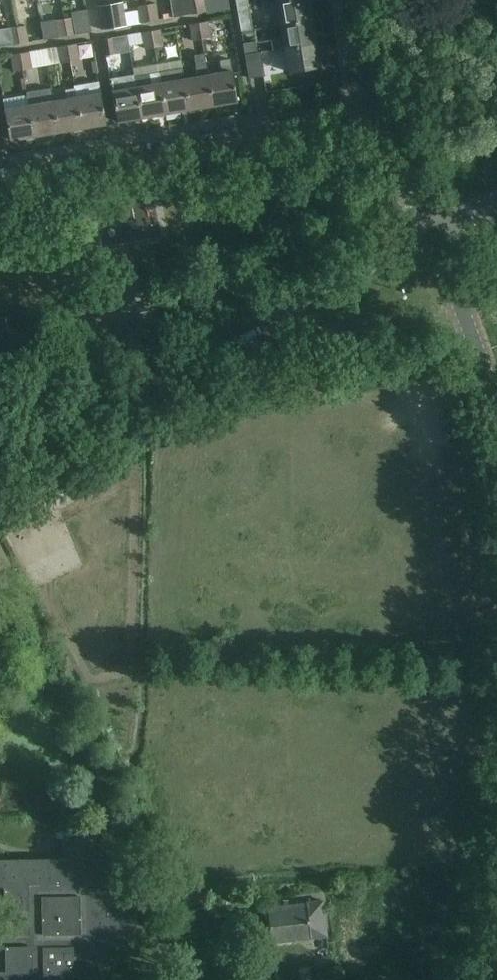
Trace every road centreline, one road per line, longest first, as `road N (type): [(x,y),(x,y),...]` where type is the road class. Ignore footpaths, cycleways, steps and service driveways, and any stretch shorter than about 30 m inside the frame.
road 1 (tertiary): [(0,460),(426,238)]
road 2 (residential): [(0,176),(362,115)]
road 3 (unclassified): [(496,406),(426,238)]
road 4 (residential): [(426,238),(362,115)]

